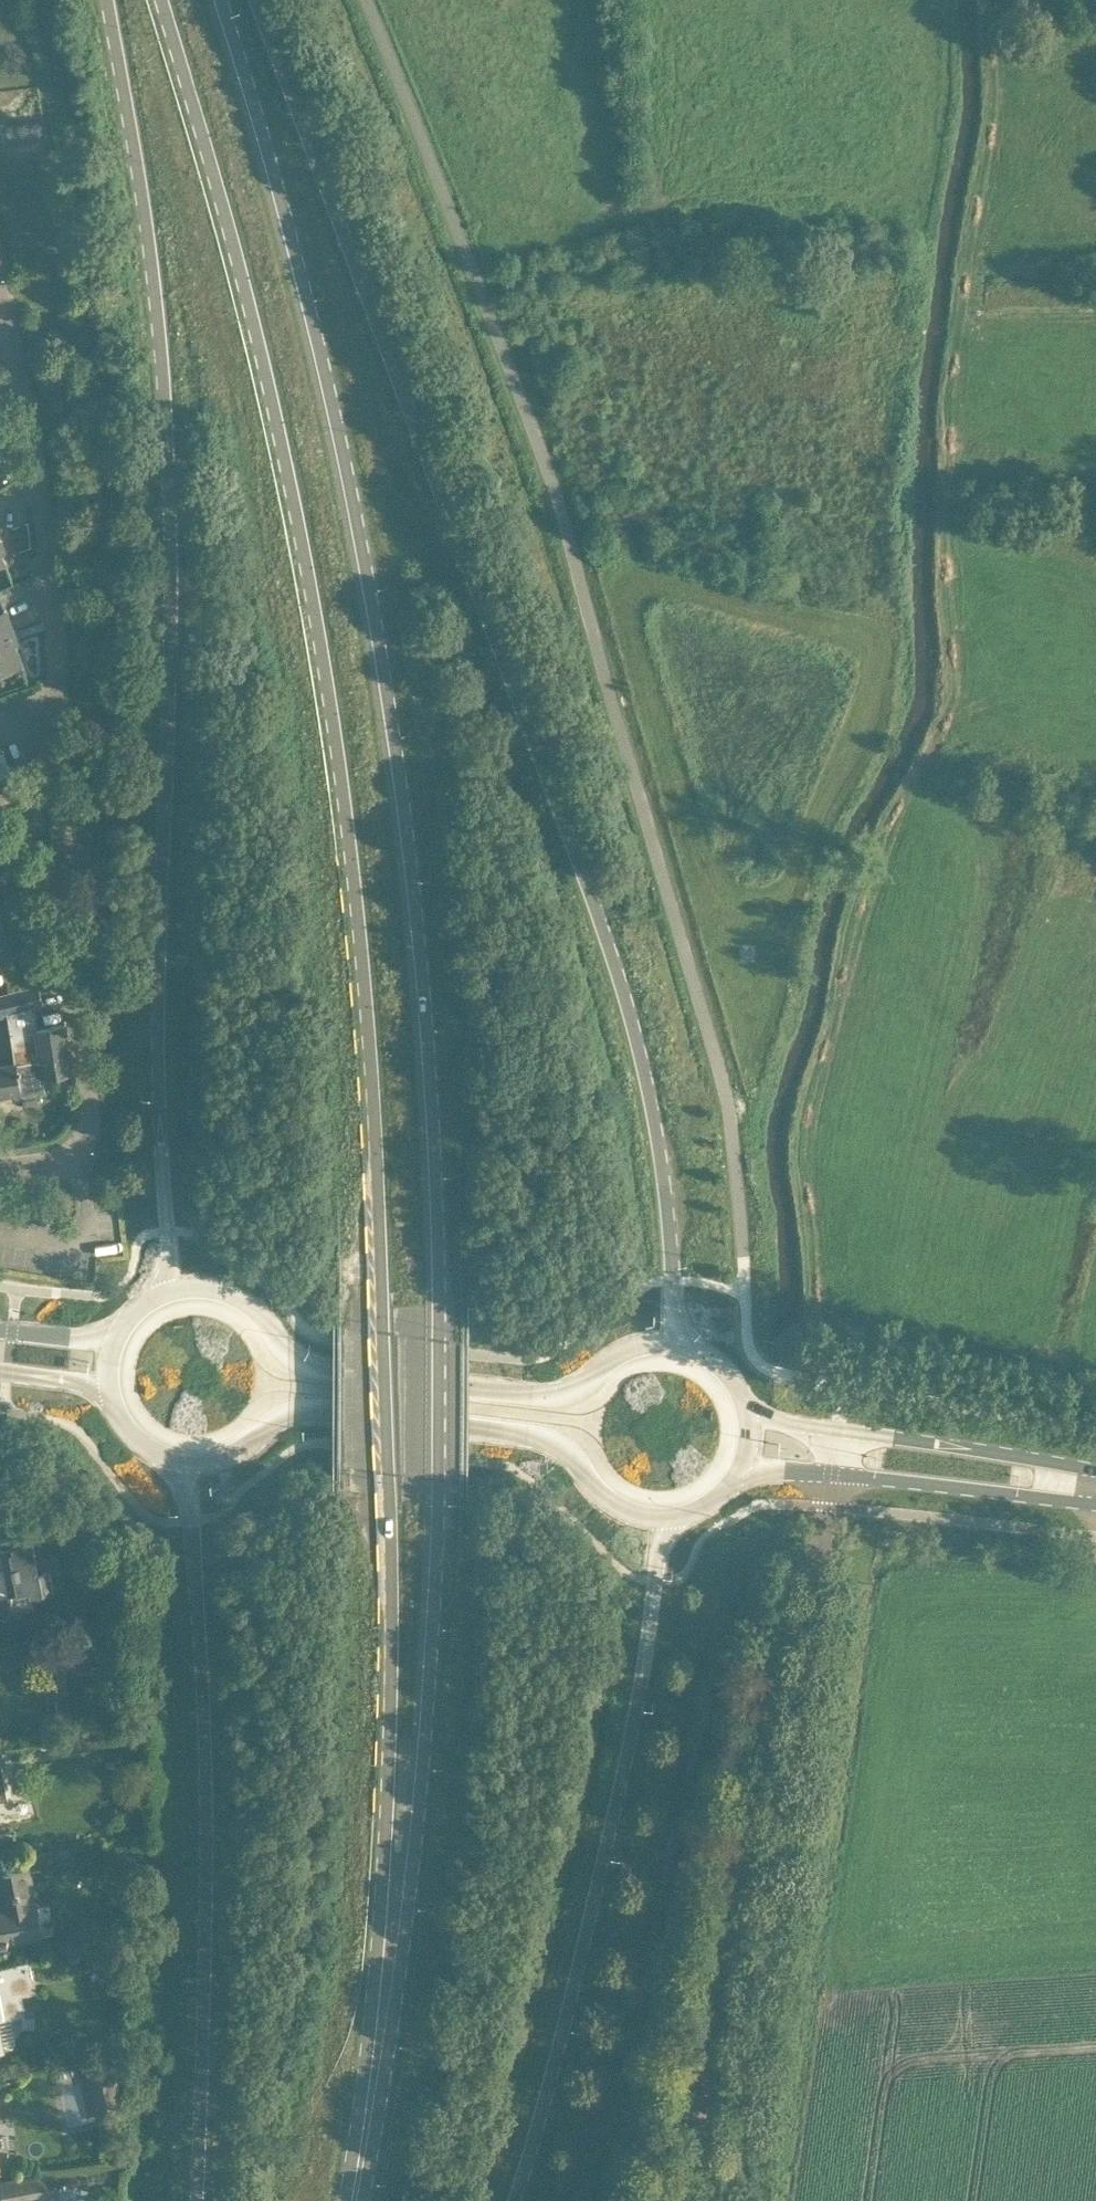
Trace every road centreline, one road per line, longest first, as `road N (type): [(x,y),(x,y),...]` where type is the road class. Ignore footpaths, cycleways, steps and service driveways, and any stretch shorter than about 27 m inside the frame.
road 1 (primary): [(386,1967),(424,1744),(439,1476),(434,1092),(421,913),(359,510),(288,204),(223,0)]
road 2 (primary): [(169,0),(303,520),(362,915),(389,1469),(386,1967)]
road 3 (primary): [(678,1350),(671,1224),(626,983),(259,0)]
road 4 (primary): [(113,0),(155,263),(167,460),(168,1302)]
road 5 (unclassified): [(0,1170),(62,1165),(85,1143),(93,1121),(65,853),(44,509),(0,288)]
road 6 (primary): [(182,1461),(197,1645),(198,2200)]
road 7 (primary): [(498,2200),(595,1873),(670,1512)]
road 8 (primary): [(678,1350),(637,1353),(561,1400),(299,1370),(228,1305),(168,1302)]
road 9 (primary): [(182,1461),(219,1458),(277,1415),(298,1411),(563,1442),(612,1494),(670,1512)]
road 10 (primary): [(833,1475),(1095,1506)]
road 11 (primary): [(1095,1469),(837,1432)]
road 12 (primary): [(354,2200),(386,1967)]
road 13 (tertiary): [(121,1343),(0,1332)]

